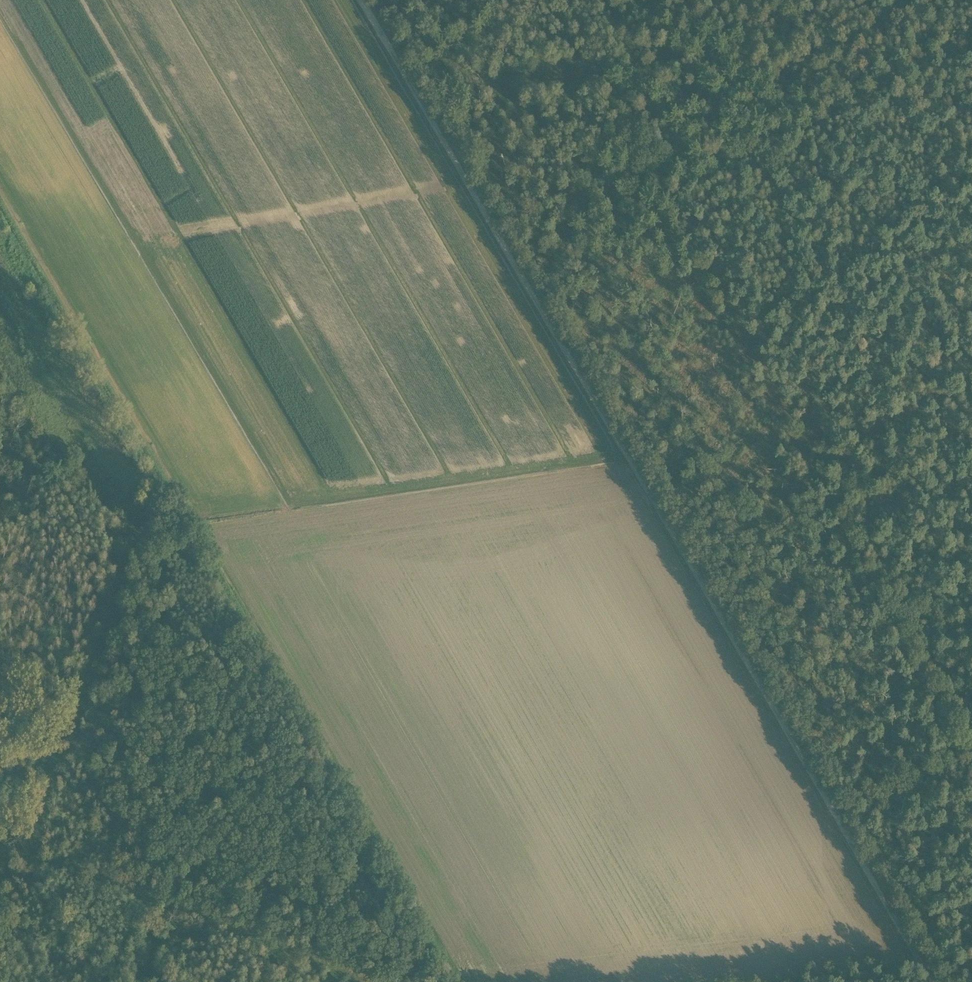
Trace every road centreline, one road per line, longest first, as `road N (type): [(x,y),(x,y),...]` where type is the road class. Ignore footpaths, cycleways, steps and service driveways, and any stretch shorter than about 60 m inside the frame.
road 1 (track): [(919,958),(362,0)]
road 2 (track): [(568,0),(959,747)]
road 3 (track): [(0,843),(380,981)]
road 4 (track): [(670,195),(971,45)]
road 5 (track): [(750,981),(919,958)]
road 6 (track): [(837,817),(971,741)]

